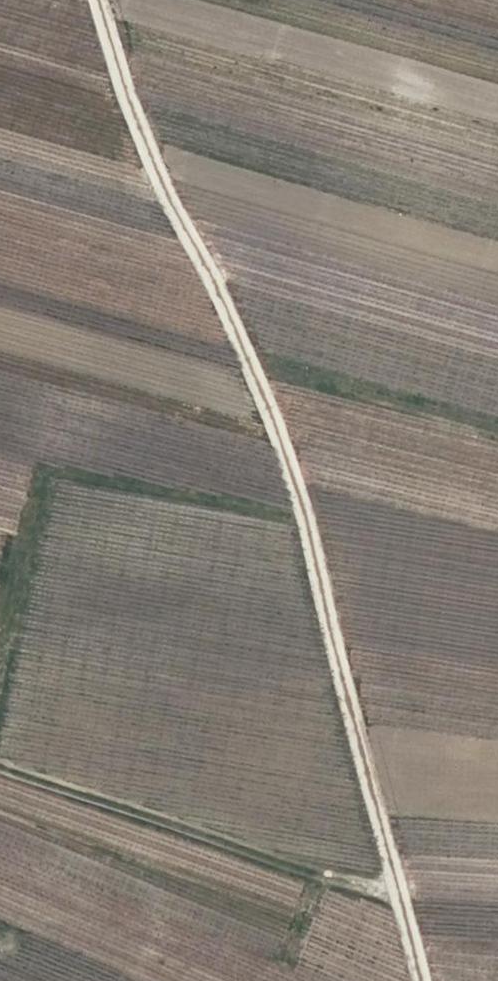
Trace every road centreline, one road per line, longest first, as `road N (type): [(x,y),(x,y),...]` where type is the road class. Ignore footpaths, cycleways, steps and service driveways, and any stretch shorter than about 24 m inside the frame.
road 1 (track): [(419,980),(278,445),(129,117),(94,0)]

